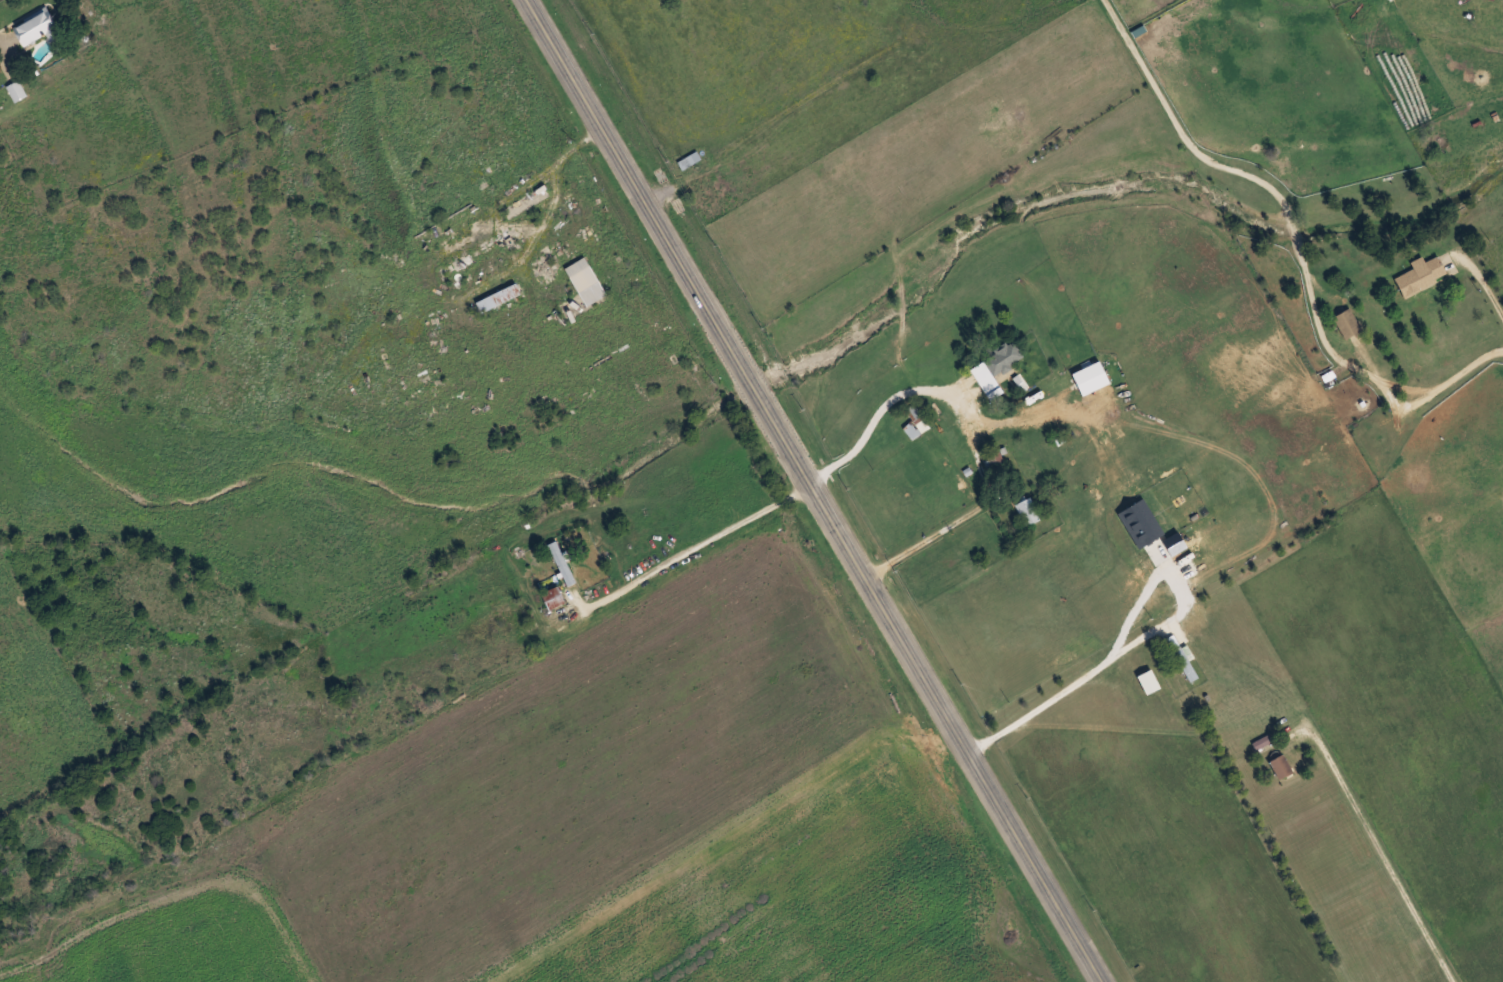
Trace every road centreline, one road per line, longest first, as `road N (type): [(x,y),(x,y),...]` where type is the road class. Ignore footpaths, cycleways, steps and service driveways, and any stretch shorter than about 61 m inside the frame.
road 1 (tertiary): [(1104,981),(530,0)]

